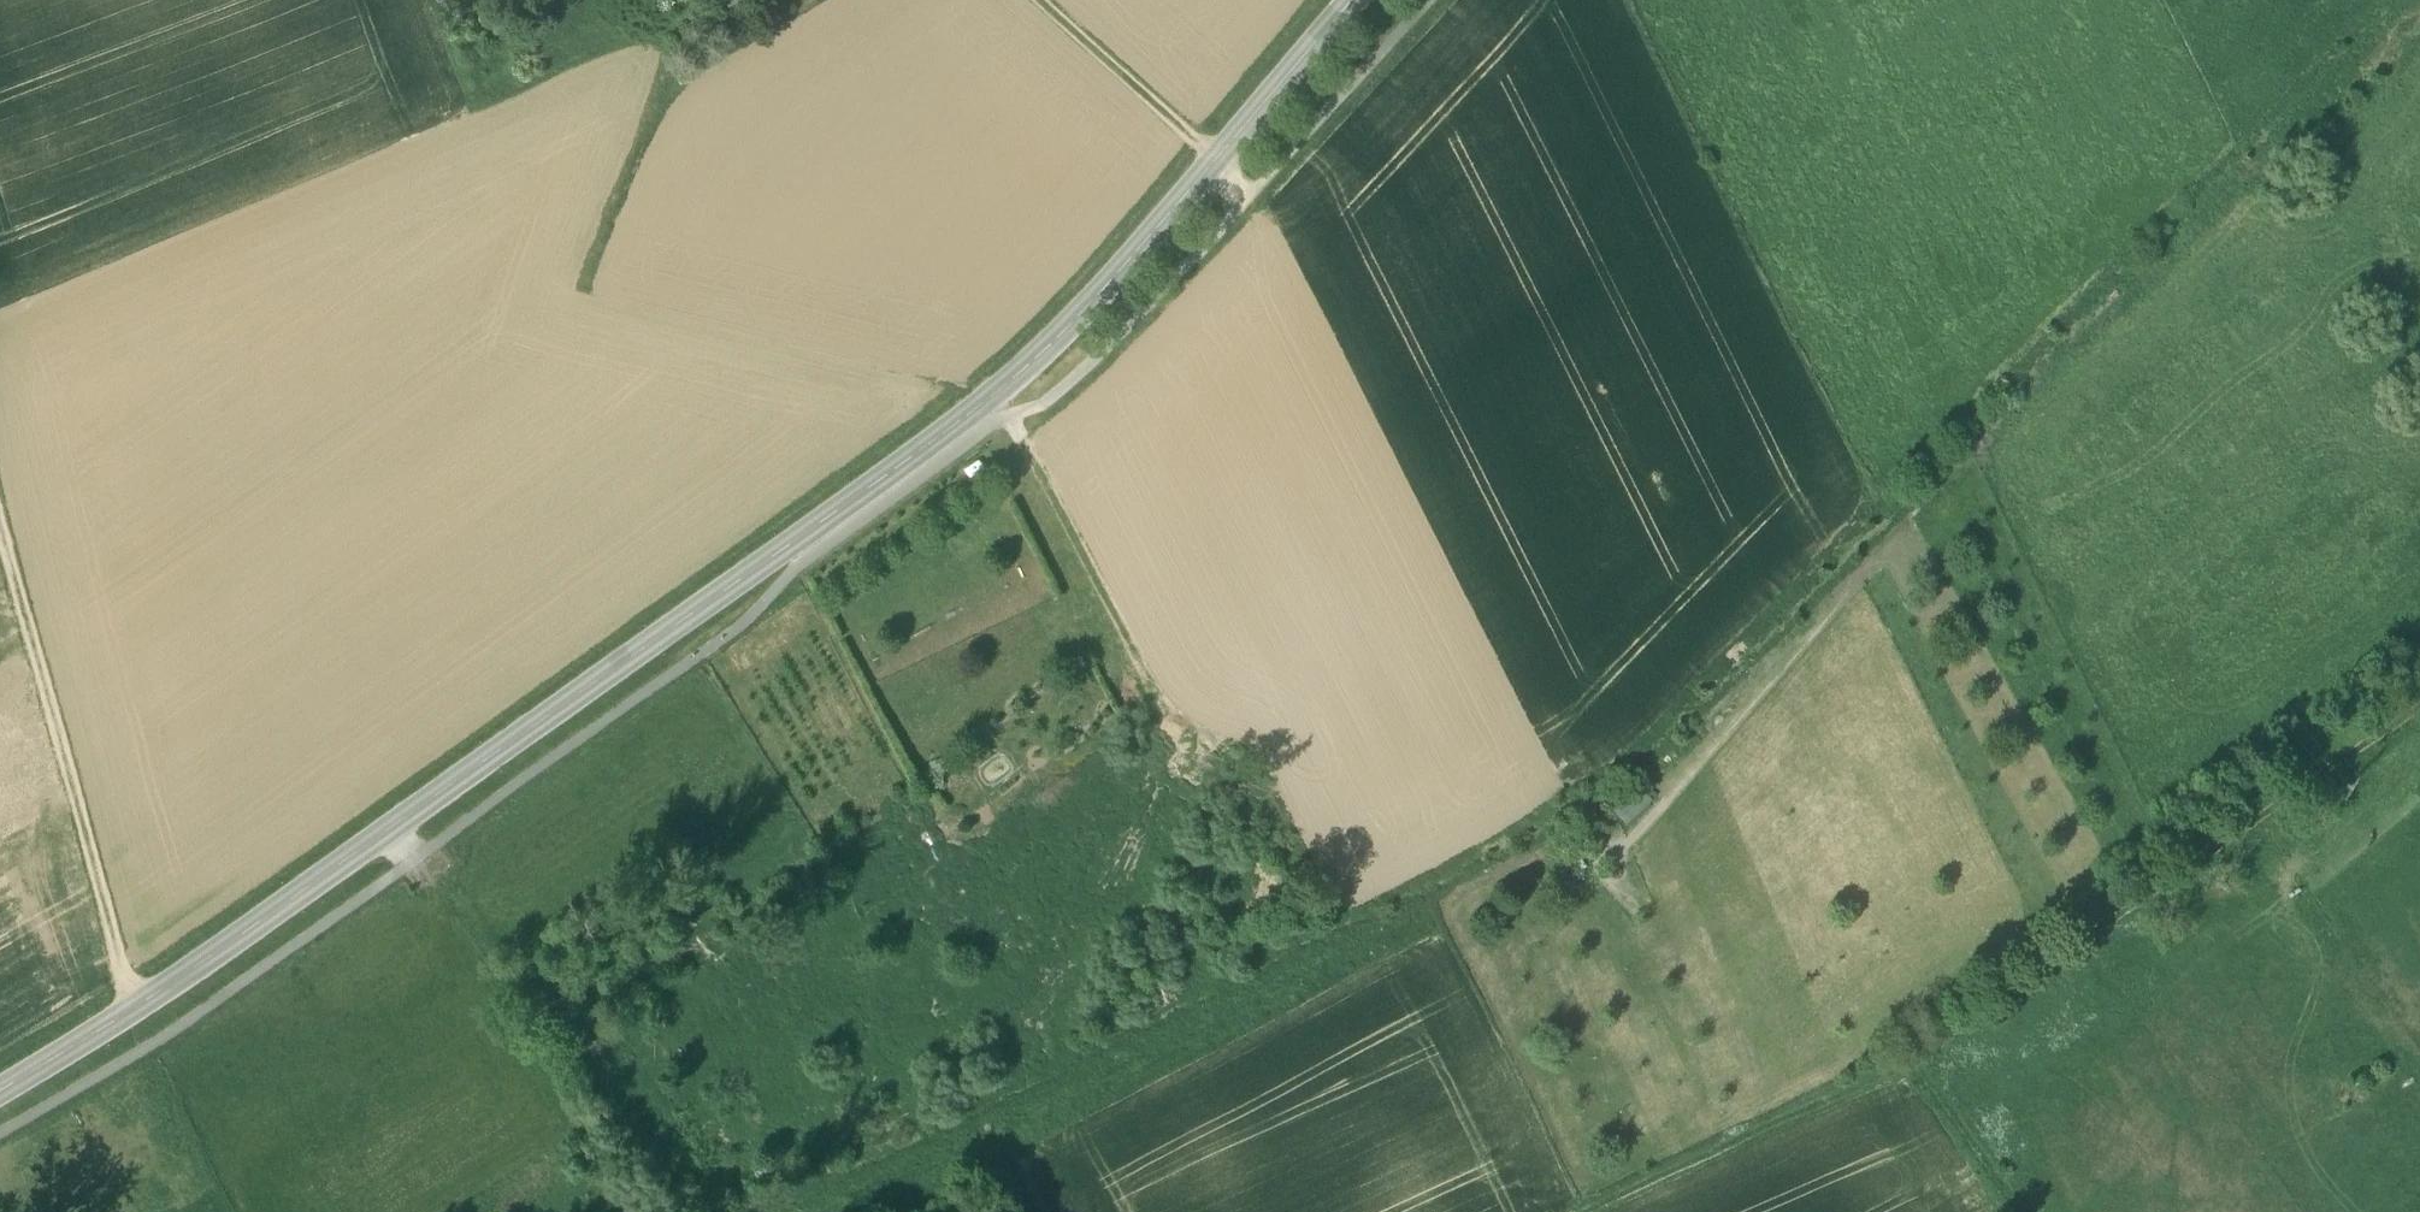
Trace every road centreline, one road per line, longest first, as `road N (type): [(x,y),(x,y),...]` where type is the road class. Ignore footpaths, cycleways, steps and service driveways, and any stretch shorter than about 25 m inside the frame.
road 1 (tertiary): [(0,1088),(334,867),(999,389),(1051,345),(1154,233),(1354,0)]
road 2 (track): [(2419,696),(1915,1057),(2021,1211)]
road 3 (track): [(140,1000),(0,521)]
road 4 (track): [(1915,1057),(1576,1211)]
road 5 (track): [(1218,159),(1040,0)]

